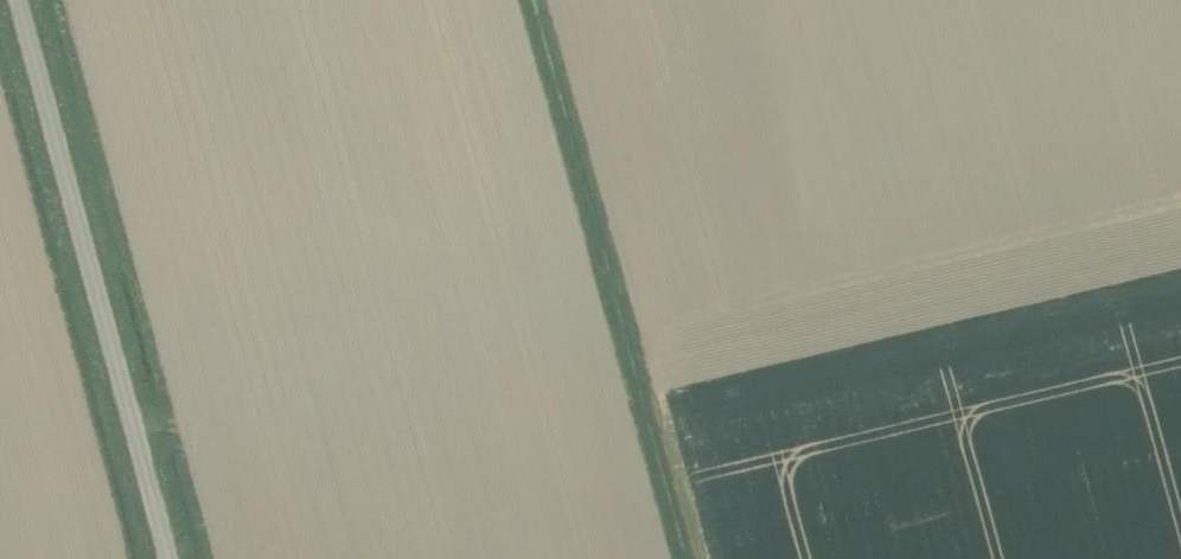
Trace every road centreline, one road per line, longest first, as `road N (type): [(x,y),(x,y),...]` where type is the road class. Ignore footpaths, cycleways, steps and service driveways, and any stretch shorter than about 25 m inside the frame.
road 1 (unclassified): [(170,558),(18,0)]

